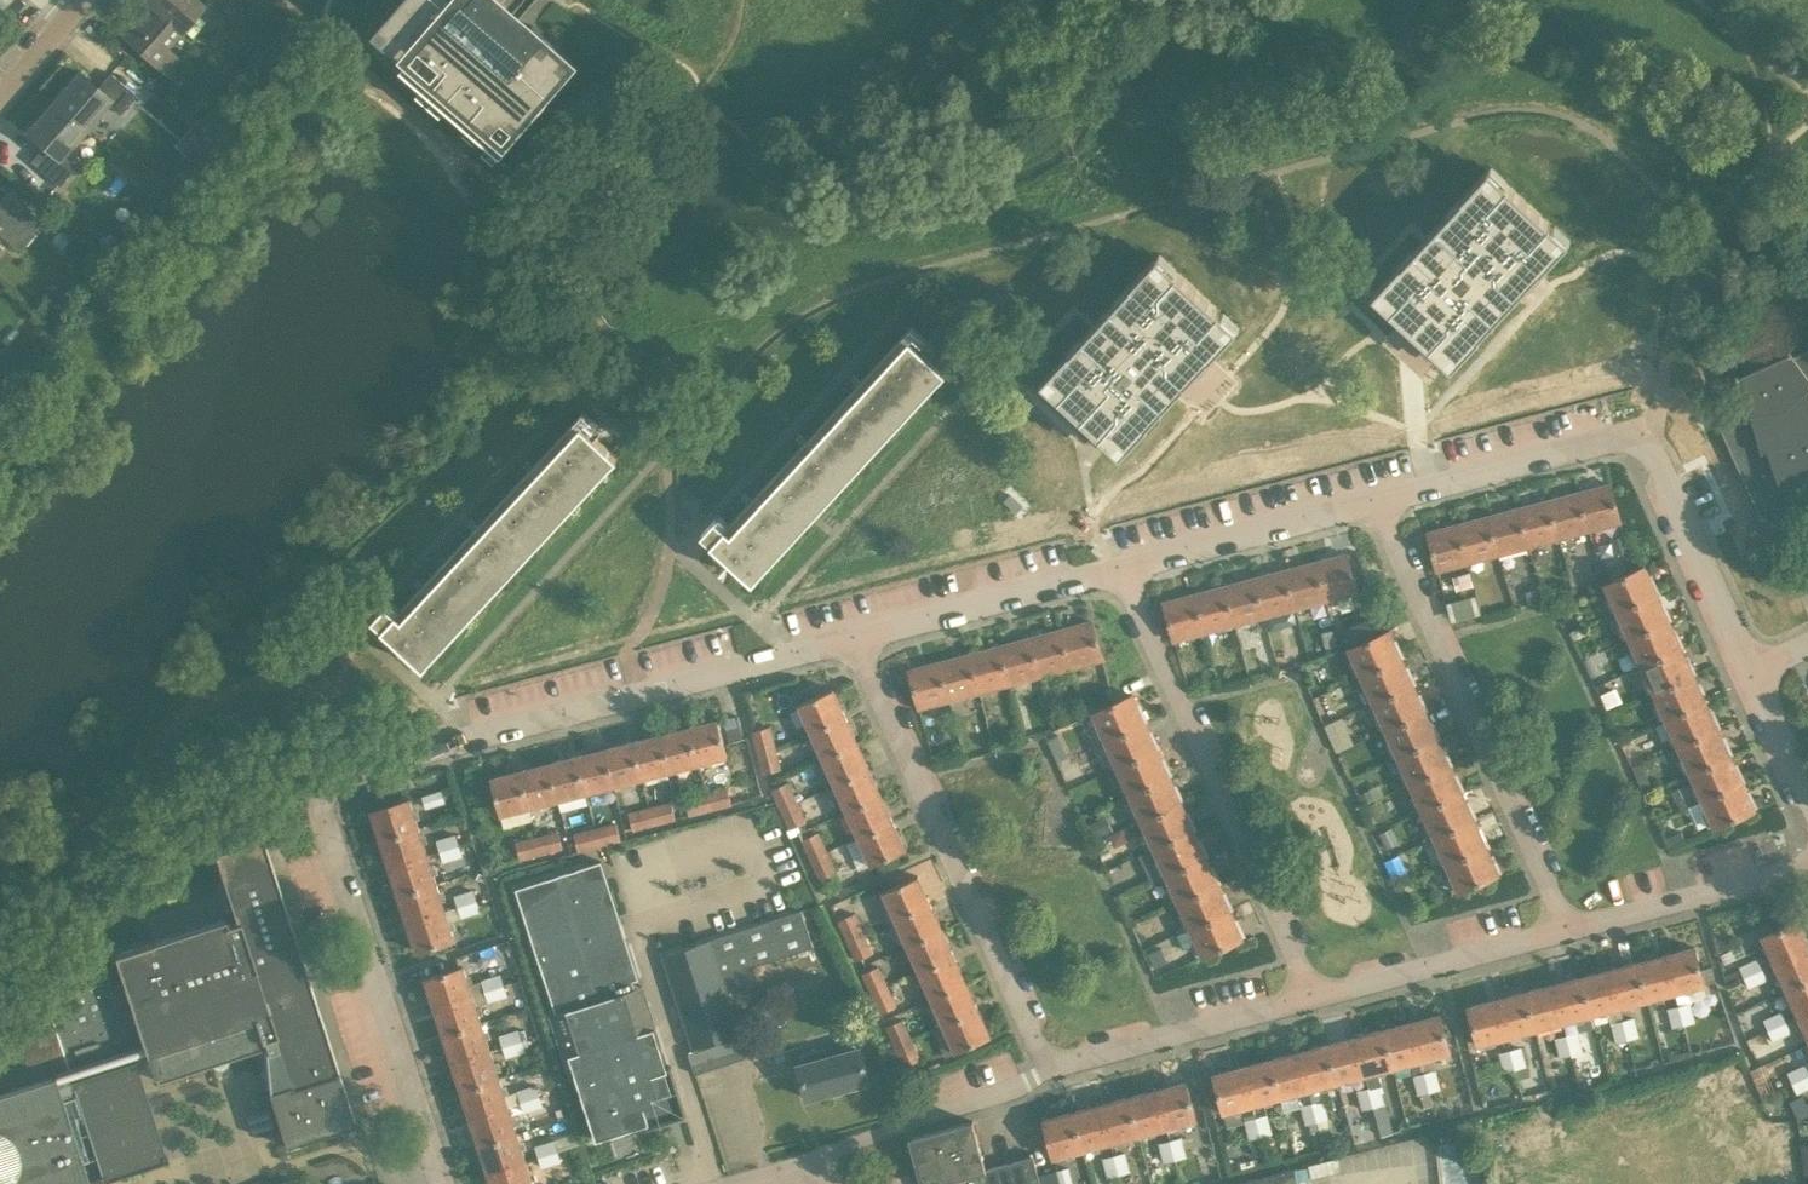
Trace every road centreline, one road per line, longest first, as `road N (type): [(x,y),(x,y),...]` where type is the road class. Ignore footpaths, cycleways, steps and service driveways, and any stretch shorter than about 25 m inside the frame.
road 1 (residential): [(443,1183),(327,824),(326,794),(342,771),(851,637)]
road 2 (residential): [(1319,998),(1116,568)]
road 3 (residential): [(1567,930),(1375,500)]
road 4 (residential): [(1055,1059),(1037,1044),(851,637)]
road 5 (residential): [(1375,500),(1608,439),(1636,439),(1658,461)]
road 6 (residential): [(851,637),(1116,568)]
road 7 (residential): [(1055,1059),(1081,1062),(1319,998)]
road 8 (residential): [(1116,568),(1375,500)]
road 9 (residential): [(1319,998),(1567,930)]
road 10 (residential): [(1567,930),(1807,866)]
road 11 (residential): [(1752,670),(1658,461)]
road 12 (residential): [(1807,797),(1752,670)]
road 13 (residential): [(83,0),(0,98)]

